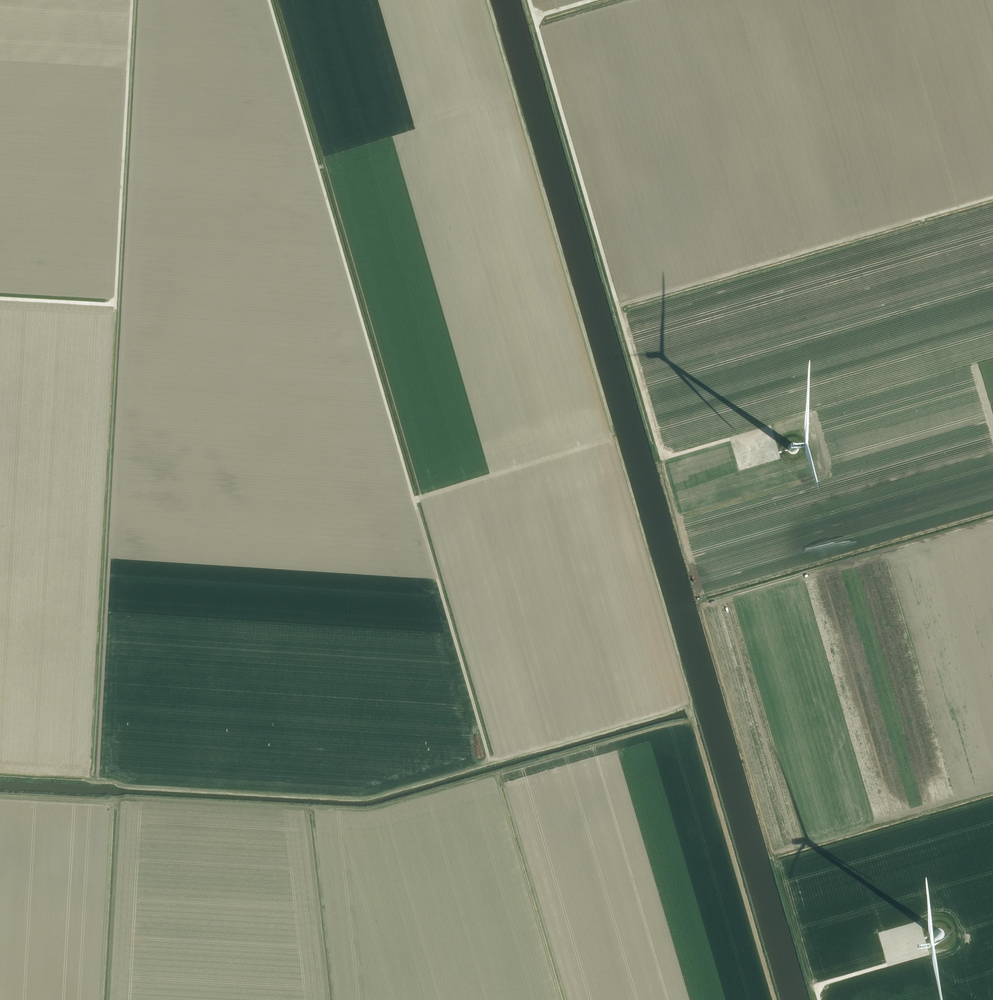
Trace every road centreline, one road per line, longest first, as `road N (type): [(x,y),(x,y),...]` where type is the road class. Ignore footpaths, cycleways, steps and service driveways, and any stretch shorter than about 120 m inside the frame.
road 1 (track): [(768,427),(662,458),(528,0)]
road 2 (track): [(927,953),(815,986),(819,999)]

